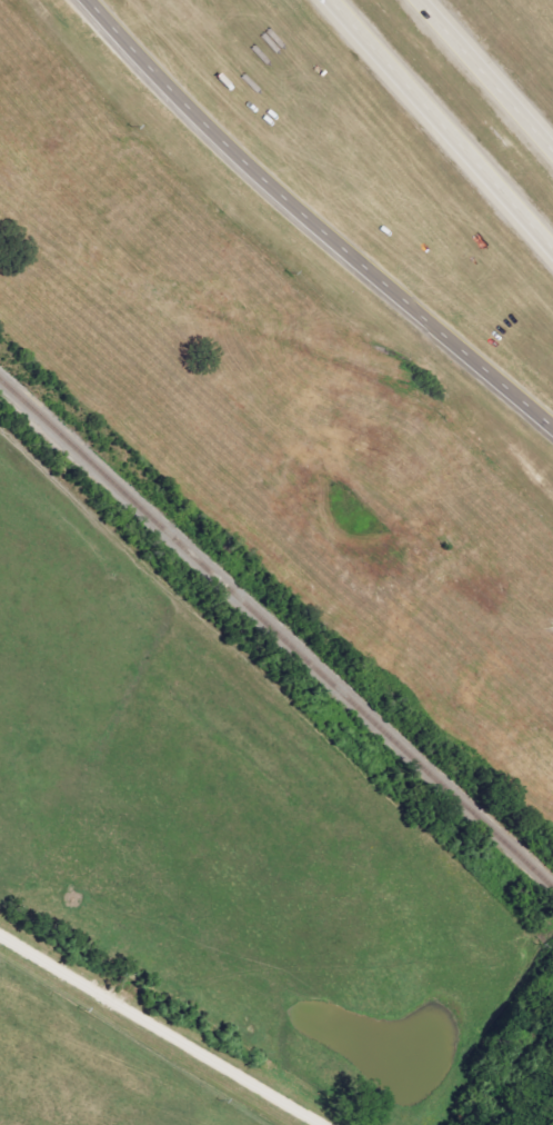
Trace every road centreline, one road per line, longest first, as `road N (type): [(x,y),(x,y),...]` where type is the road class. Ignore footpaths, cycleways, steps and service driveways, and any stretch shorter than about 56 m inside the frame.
road 1 (tertiary): [(88,0),(191,113),(552,430)]
road 2 (residential): [(320,1124),(0,936)]
road 3 (motorway): [(326,0),(552,257)]
road 4 (motorway): [(552,156),(415,0)]

